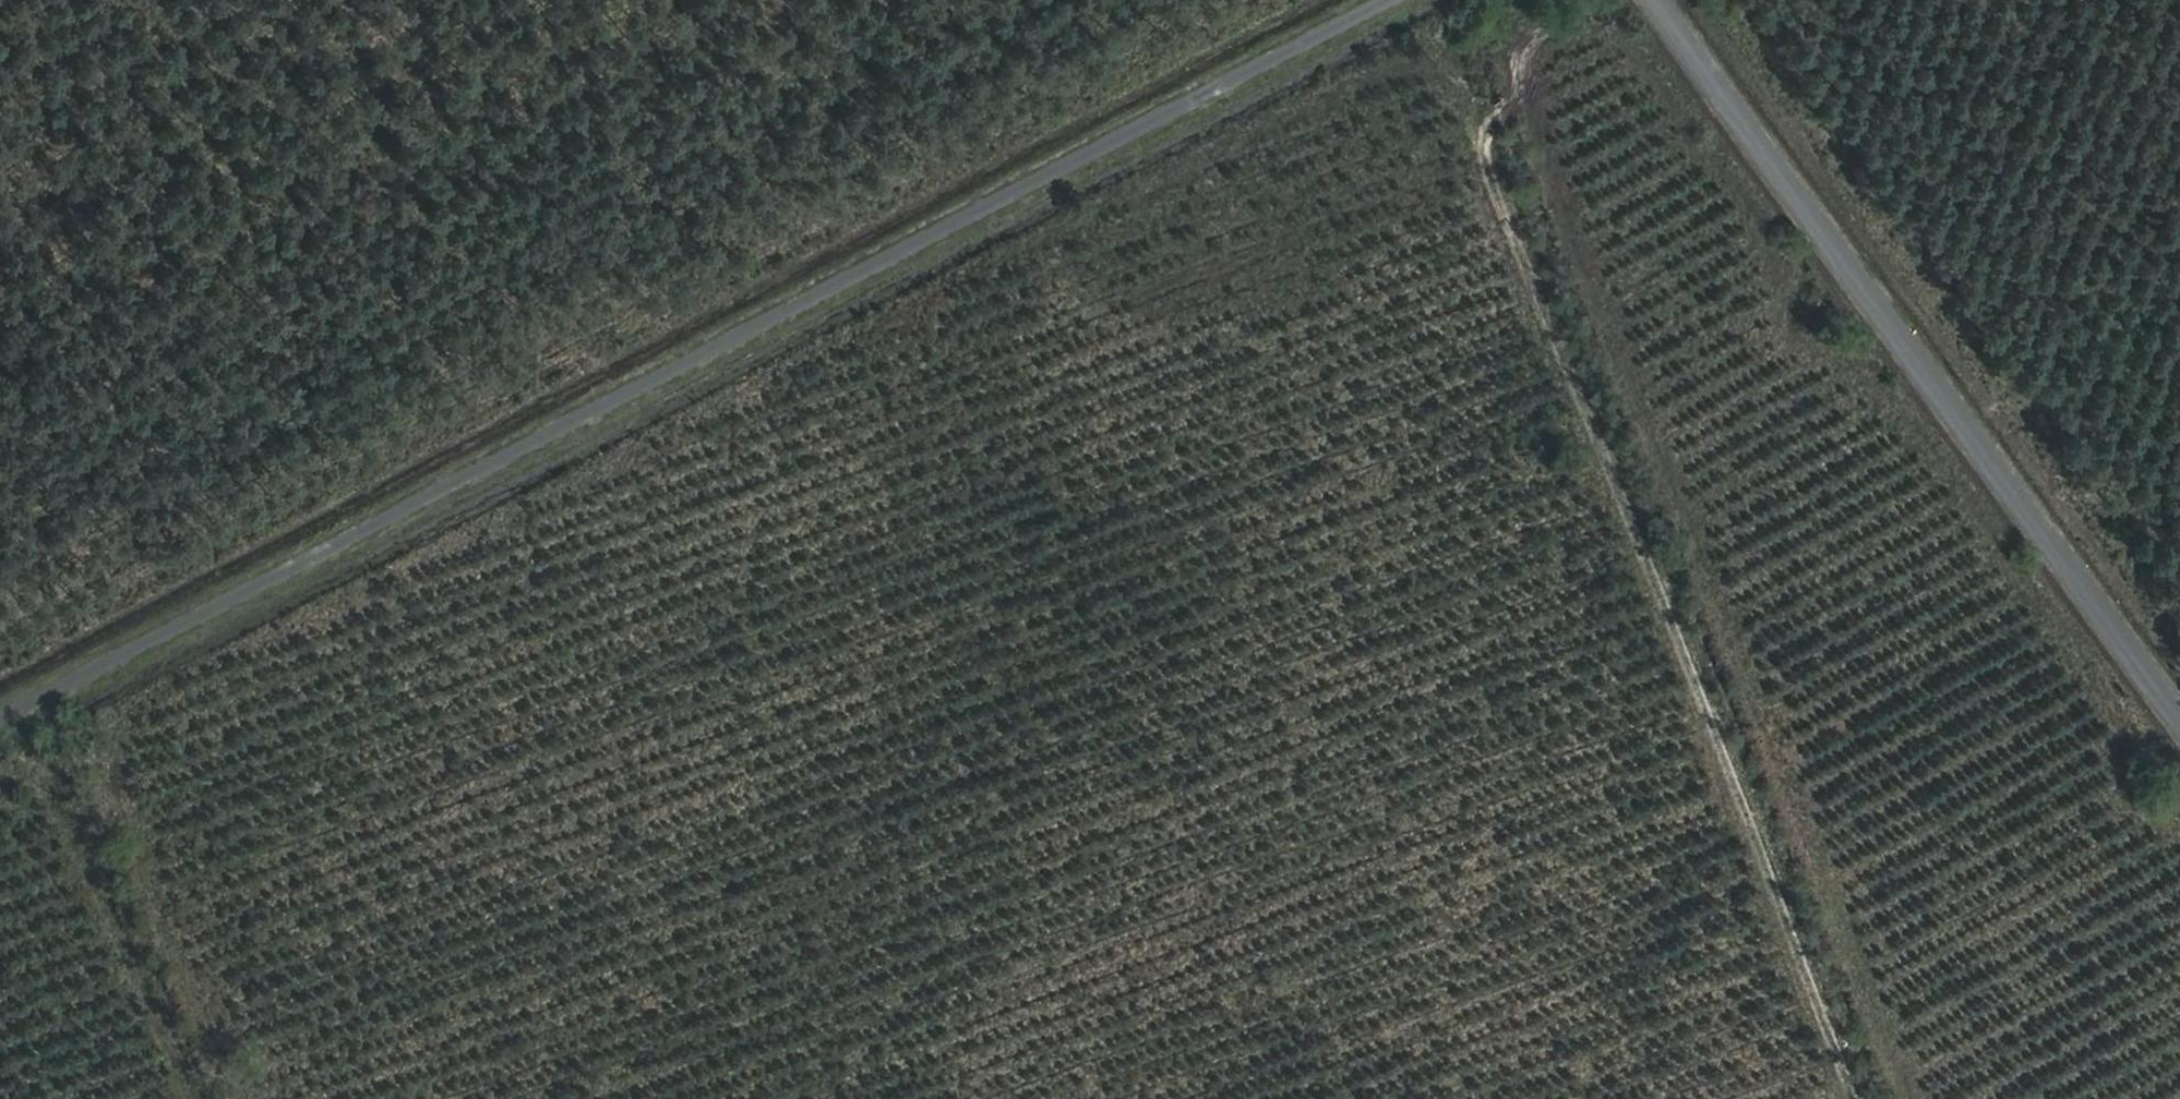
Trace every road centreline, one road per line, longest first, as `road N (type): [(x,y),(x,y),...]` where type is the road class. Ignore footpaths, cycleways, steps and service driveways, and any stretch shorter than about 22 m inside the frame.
road 1 (unclassified): [(1405,0),(0,721)]
road 2 (unclassified): [(1668,0),(1747,120),(2179,709)]

